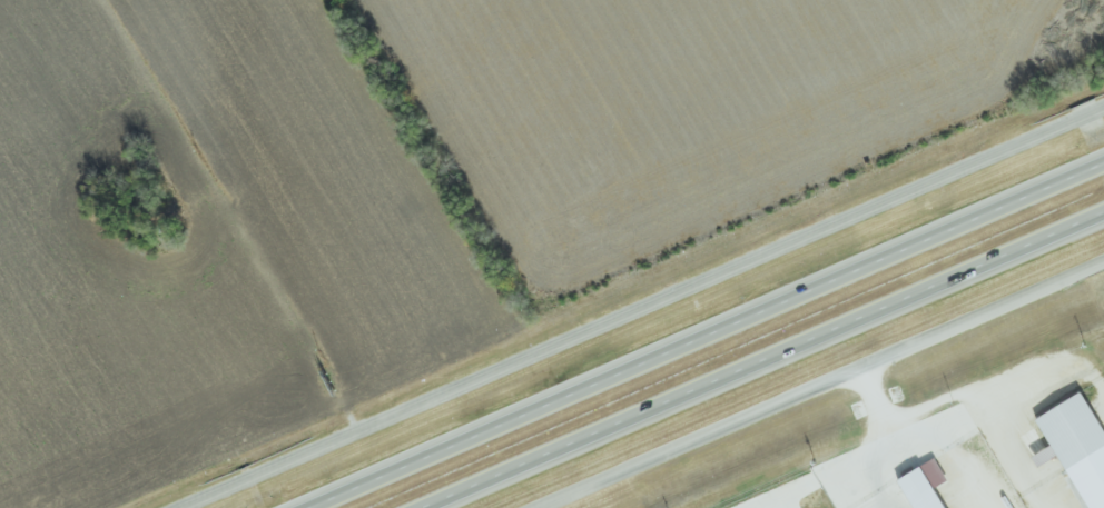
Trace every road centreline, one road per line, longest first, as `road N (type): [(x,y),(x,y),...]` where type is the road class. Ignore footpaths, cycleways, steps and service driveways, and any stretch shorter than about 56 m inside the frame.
road 1 (tertiary): [(1103,111),(187,507)]
road 2 (motorway): [(1103,167),(318,507)]
road 3 (motorway): [(433,507),(1103,217)]
road 4 (tertiary): [(549,507),(1103,267)]

